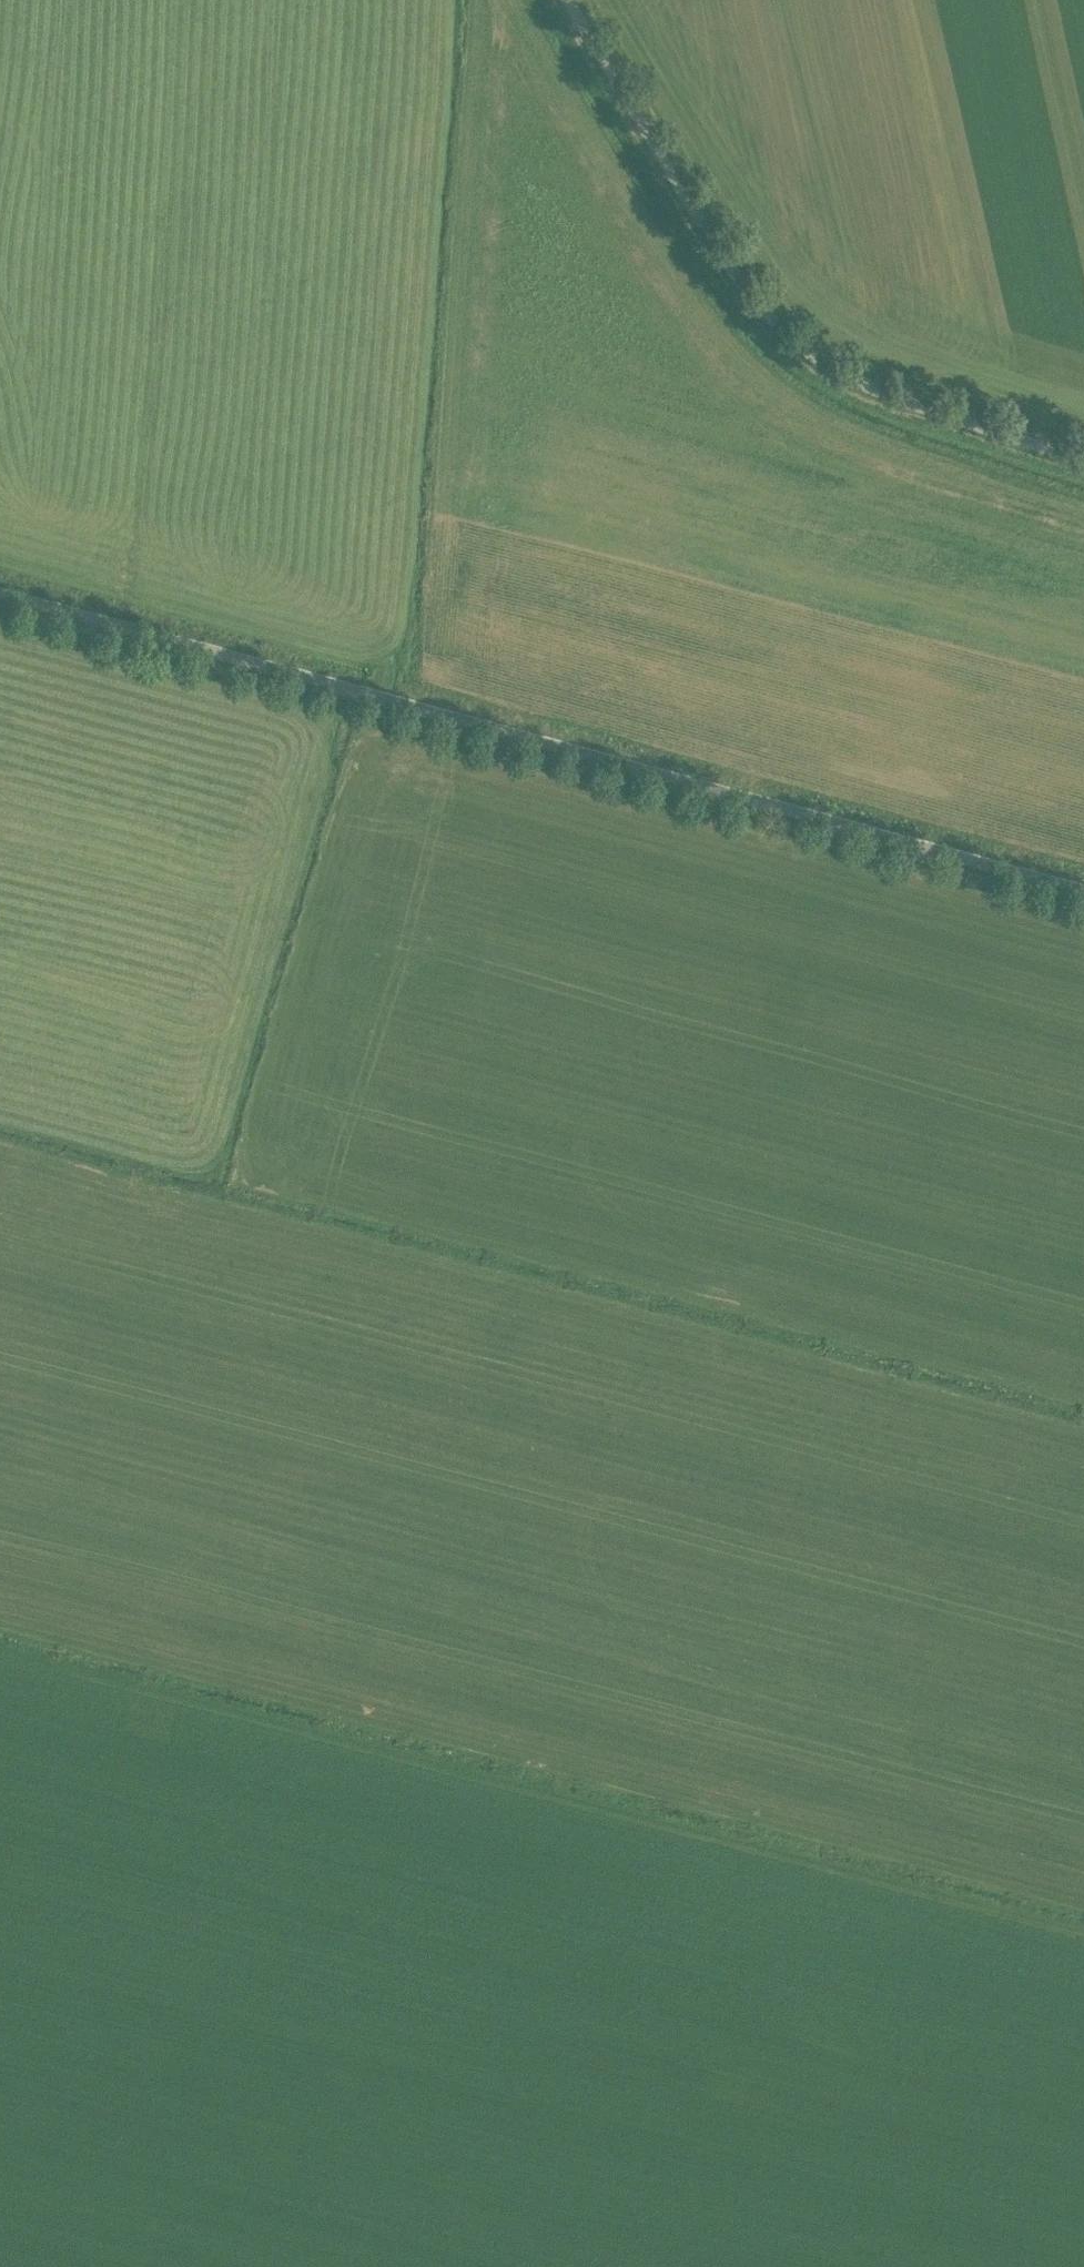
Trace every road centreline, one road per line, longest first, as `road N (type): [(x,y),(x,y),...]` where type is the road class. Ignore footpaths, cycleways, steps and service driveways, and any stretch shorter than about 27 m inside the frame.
road 1 (unclassified): [(1083,886),(0,589)]
road 2 (unclassified): [(1083,452),(842,367),(792,333),(748,287),(574,0)]

